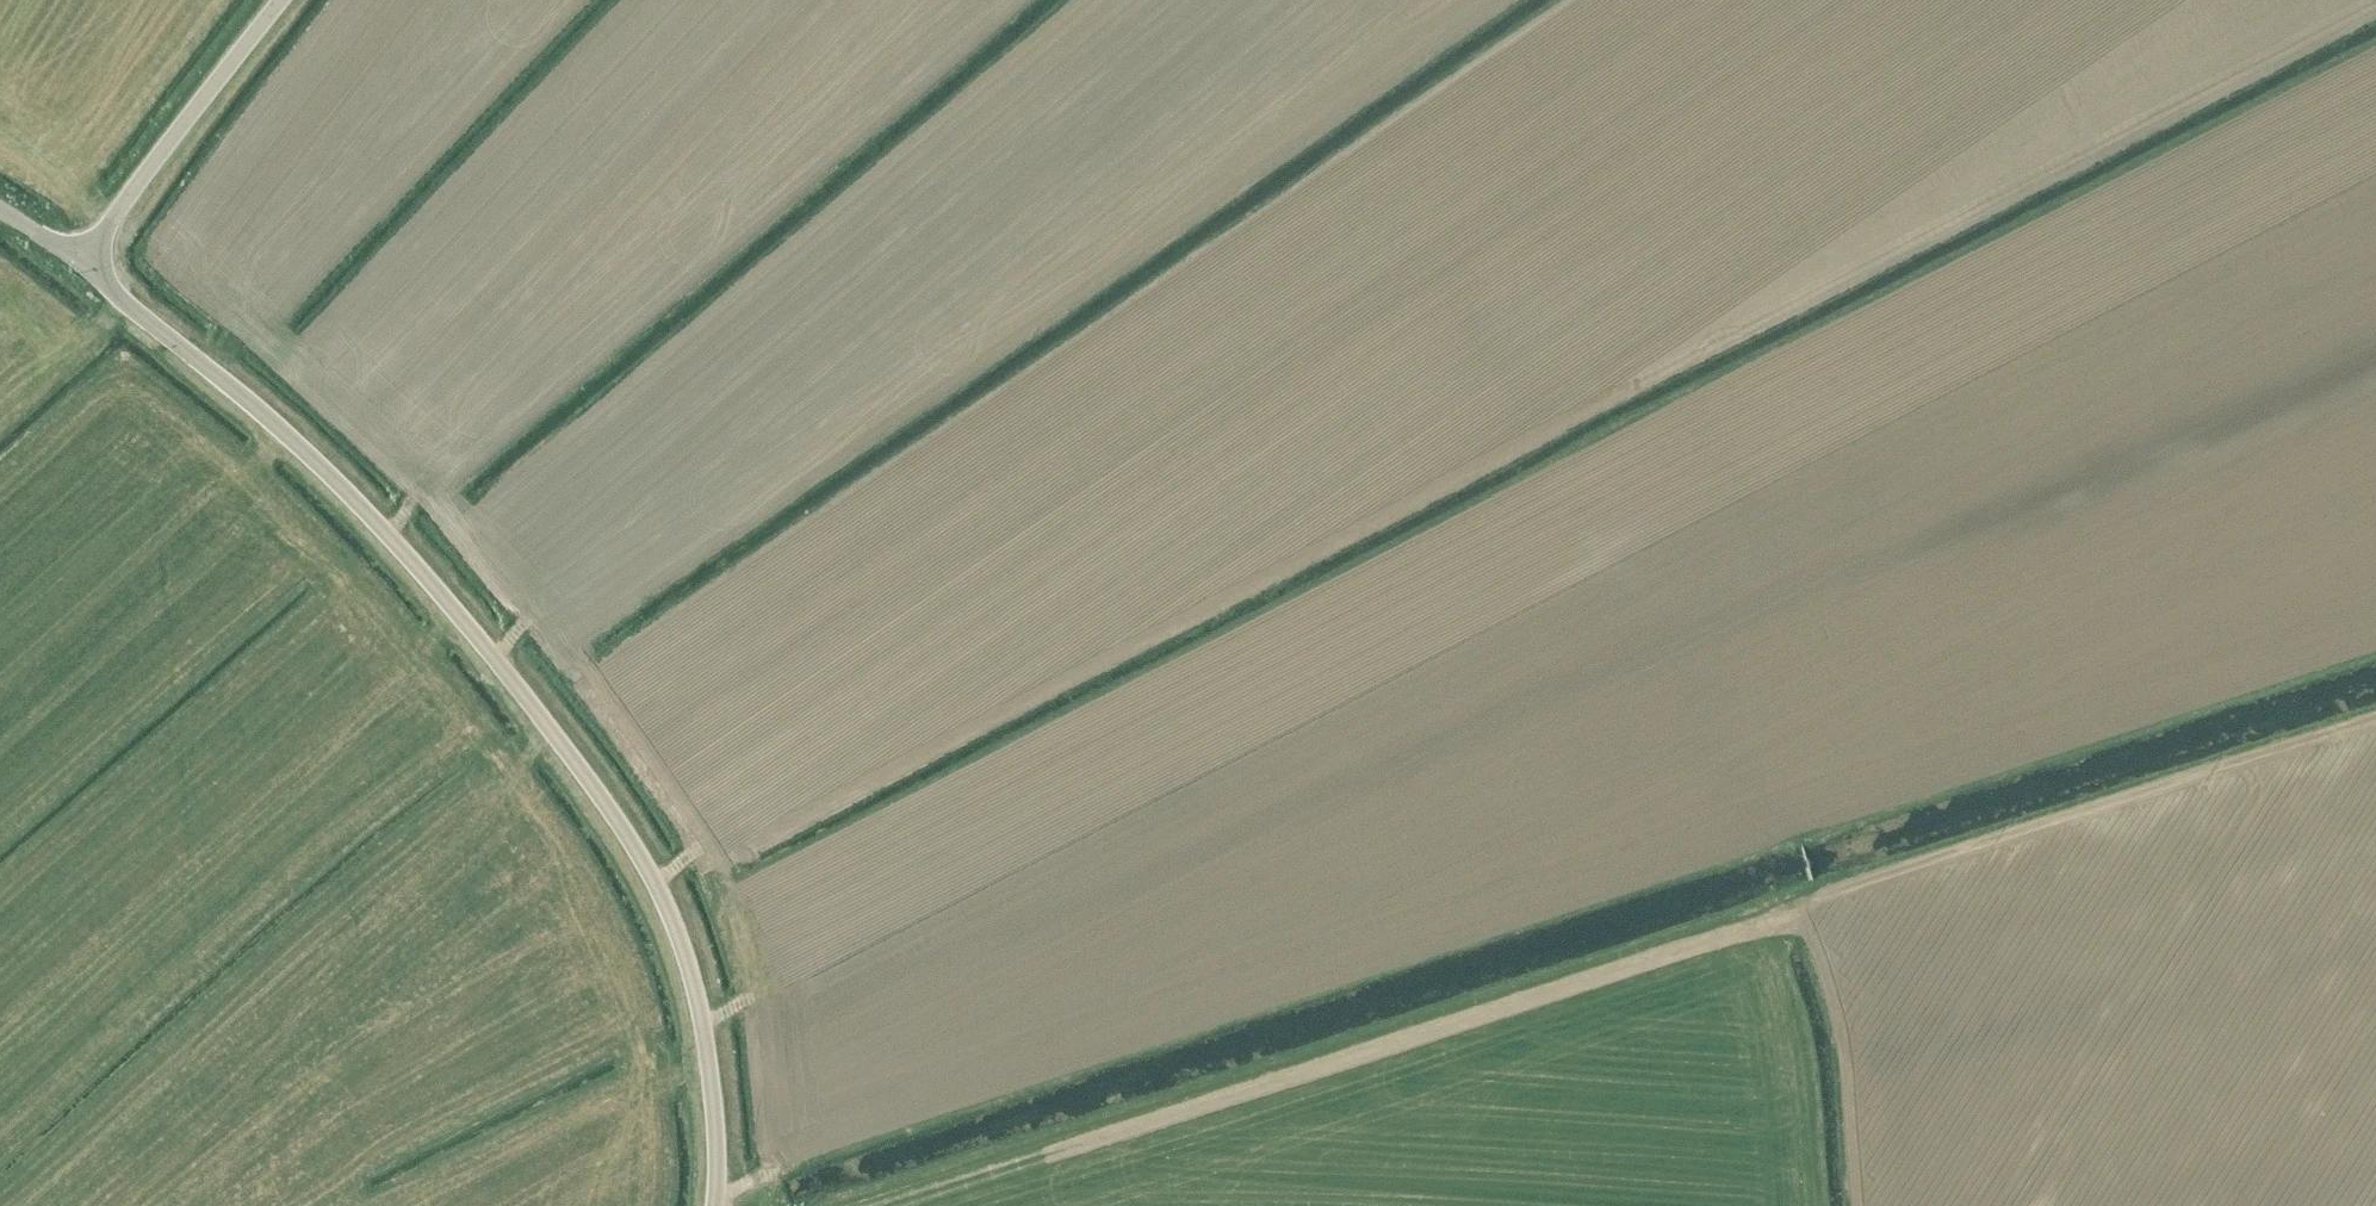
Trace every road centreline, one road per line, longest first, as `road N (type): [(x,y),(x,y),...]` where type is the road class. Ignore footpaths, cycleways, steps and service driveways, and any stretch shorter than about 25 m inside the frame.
road 1 (tertiary): [(715,1205),(715,1119),(696,995),(670,915),(624,832),(535,710),(366,514),(79,263)]
road 2 (tertiary): [(79,263),(282,0)]

